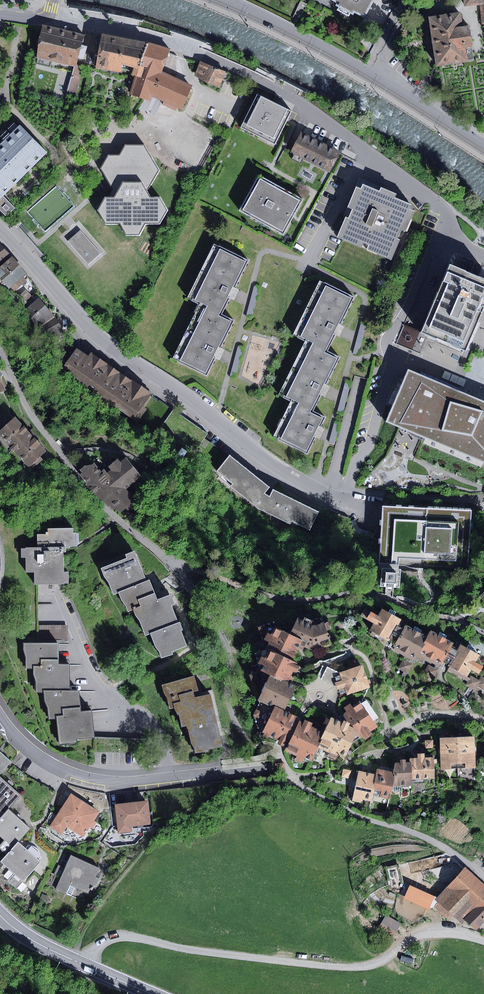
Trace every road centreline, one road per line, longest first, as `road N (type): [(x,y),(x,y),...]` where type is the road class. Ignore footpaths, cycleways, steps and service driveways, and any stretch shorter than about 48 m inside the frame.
road 1 (residential): [(483,257),(460,241),(440,205),(303,103),(166,42),(42,17)]
road 2 (residential): [(0,718),(46,762),(122,782),(321,767),(422,718),(483,718)]
road 3 (residential): [(0,230),(123,355),(297,478),(378,509)]
road 4 (track): [(86,965),(103,944),(125,937),(360,968),(425,935),(483,941)]
road 5 (primary): [(153,993),(45,946),(0,914)]
road 6 (secondary): [(225,0),(370,75)]
road 7 (secondary): [(370,75),(483,147)]

